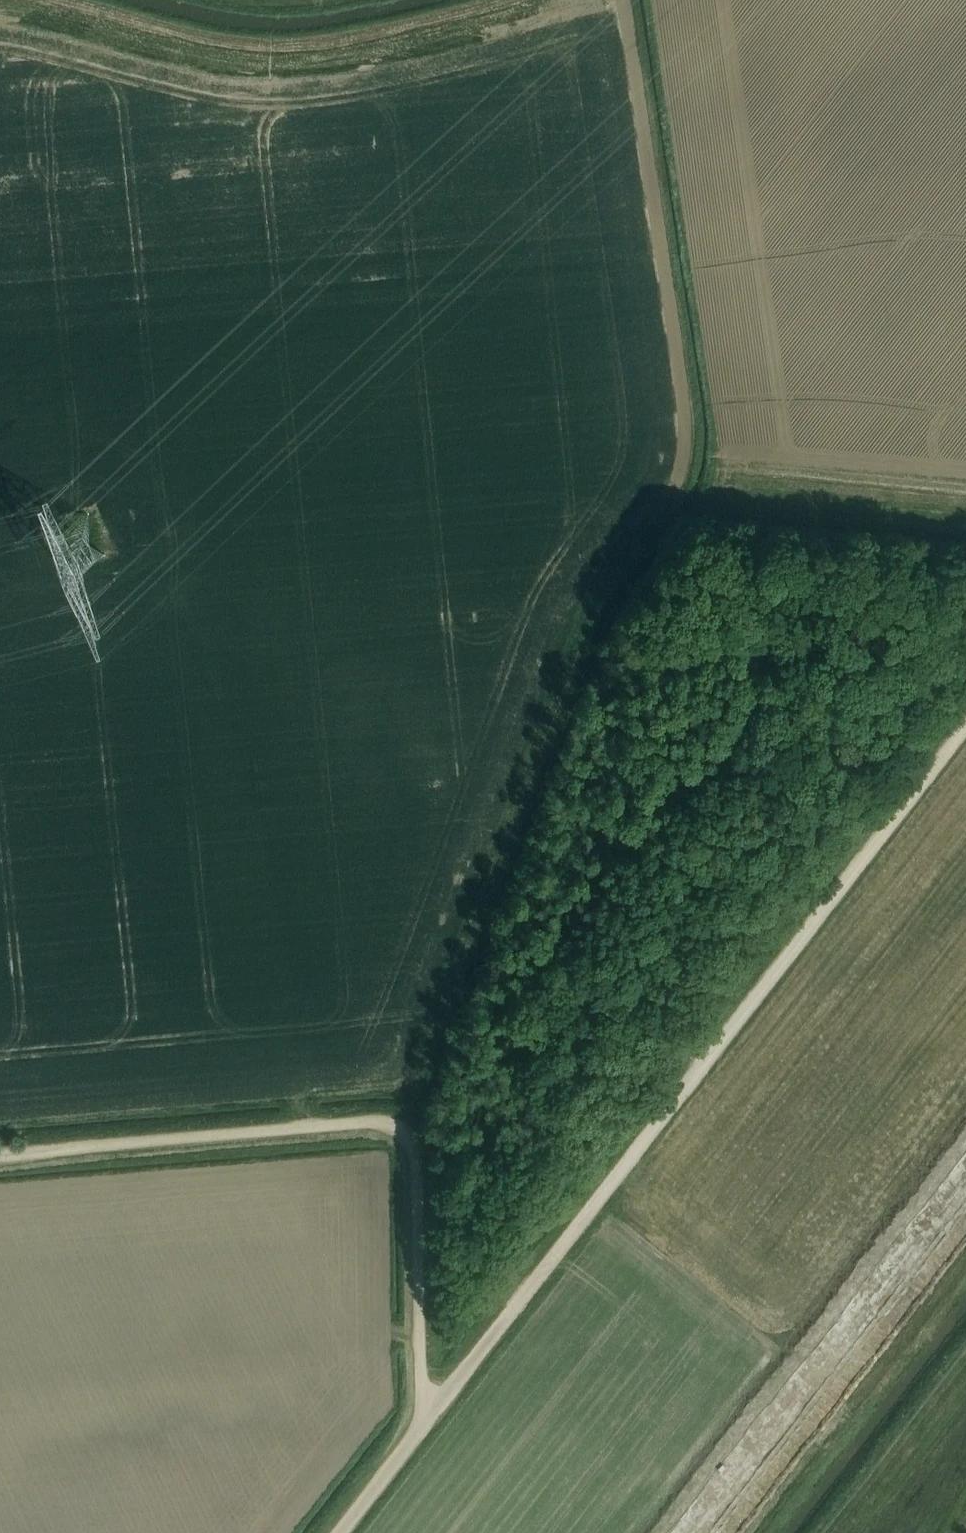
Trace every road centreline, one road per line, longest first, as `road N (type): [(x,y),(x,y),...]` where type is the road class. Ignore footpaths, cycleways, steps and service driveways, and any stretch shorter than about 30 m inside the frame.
road 1 (unclassified): [(418,1428),(965,725)]
road 2 (unclassified): [(418,1428),(413,1166),(400,1137),(372,1125),(0,1159)]
road 3 (unclassified): [(337,1532),(418,1428)]

